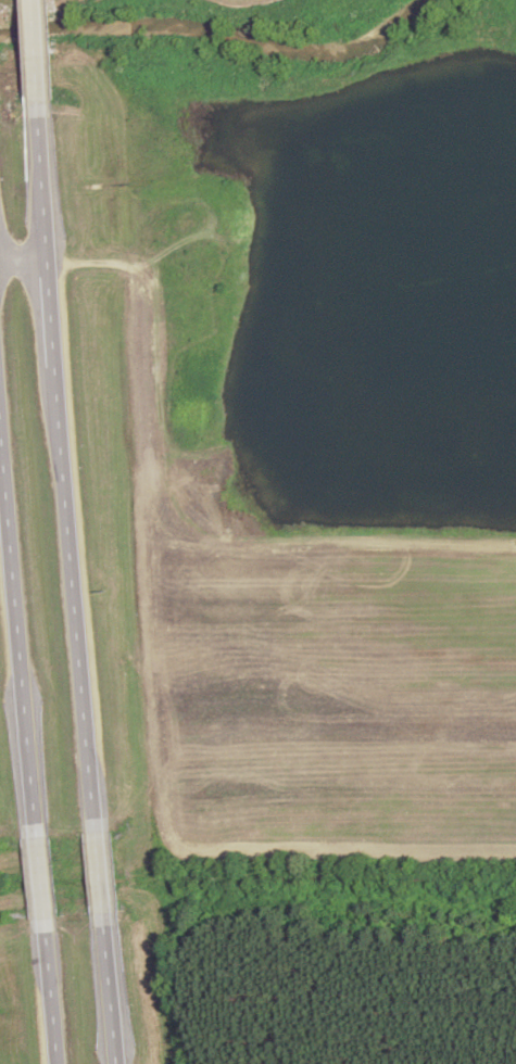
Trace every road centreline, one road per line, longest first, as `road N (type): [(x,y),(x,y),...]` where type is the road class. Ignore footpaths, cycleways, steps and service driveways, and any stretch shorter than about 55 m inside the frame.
road 1 (trunk): [(93,819),(58,368)]
road 2 (trunk): [(0,380),(36,825)]
road 3 (trunk): [(48,255),(40,118)]
road 4 (trunk): [(117,1063),(104,927)]
road 5 (trunk): [(45,935),(57,1063)]

